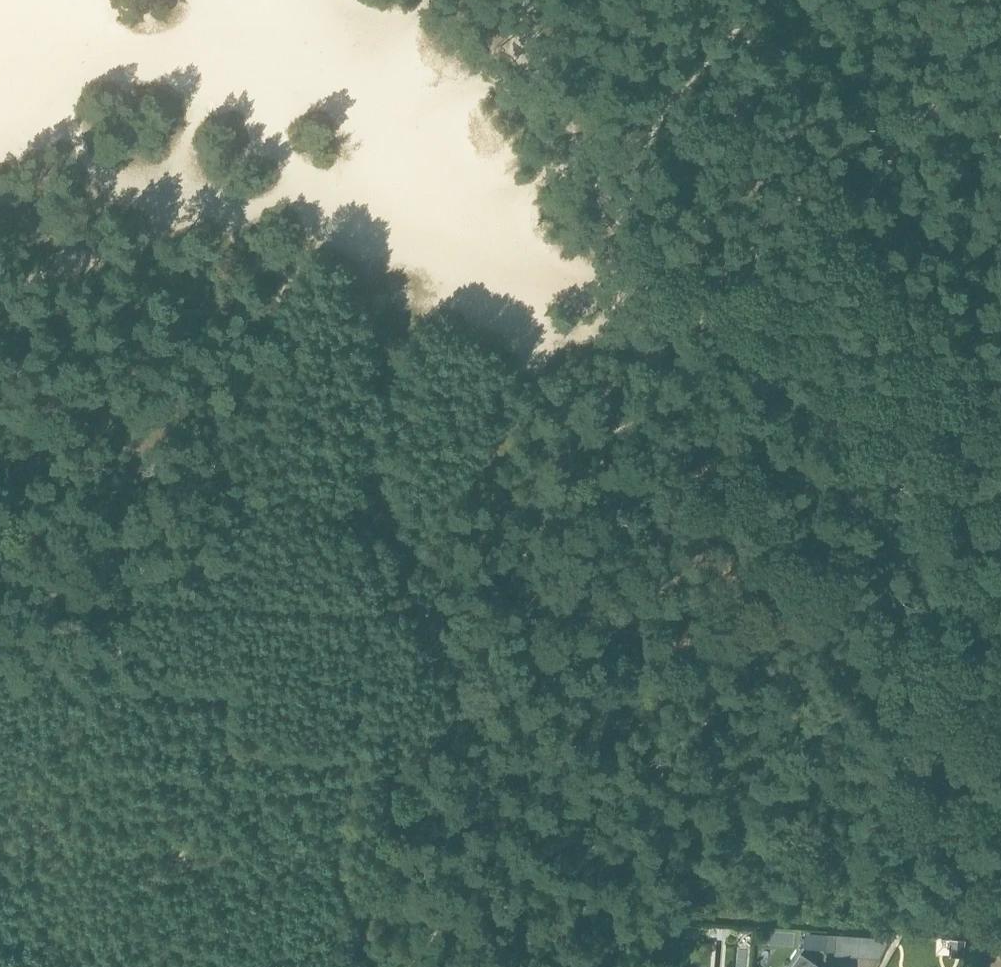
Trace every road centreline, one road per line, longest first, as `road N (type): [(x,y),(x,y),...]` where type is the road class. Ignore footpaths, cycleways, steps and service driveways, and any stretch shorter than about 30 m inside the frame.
road 1 (track): [(913,106),(865,225),(816,290),(787,304),(691,310)]

